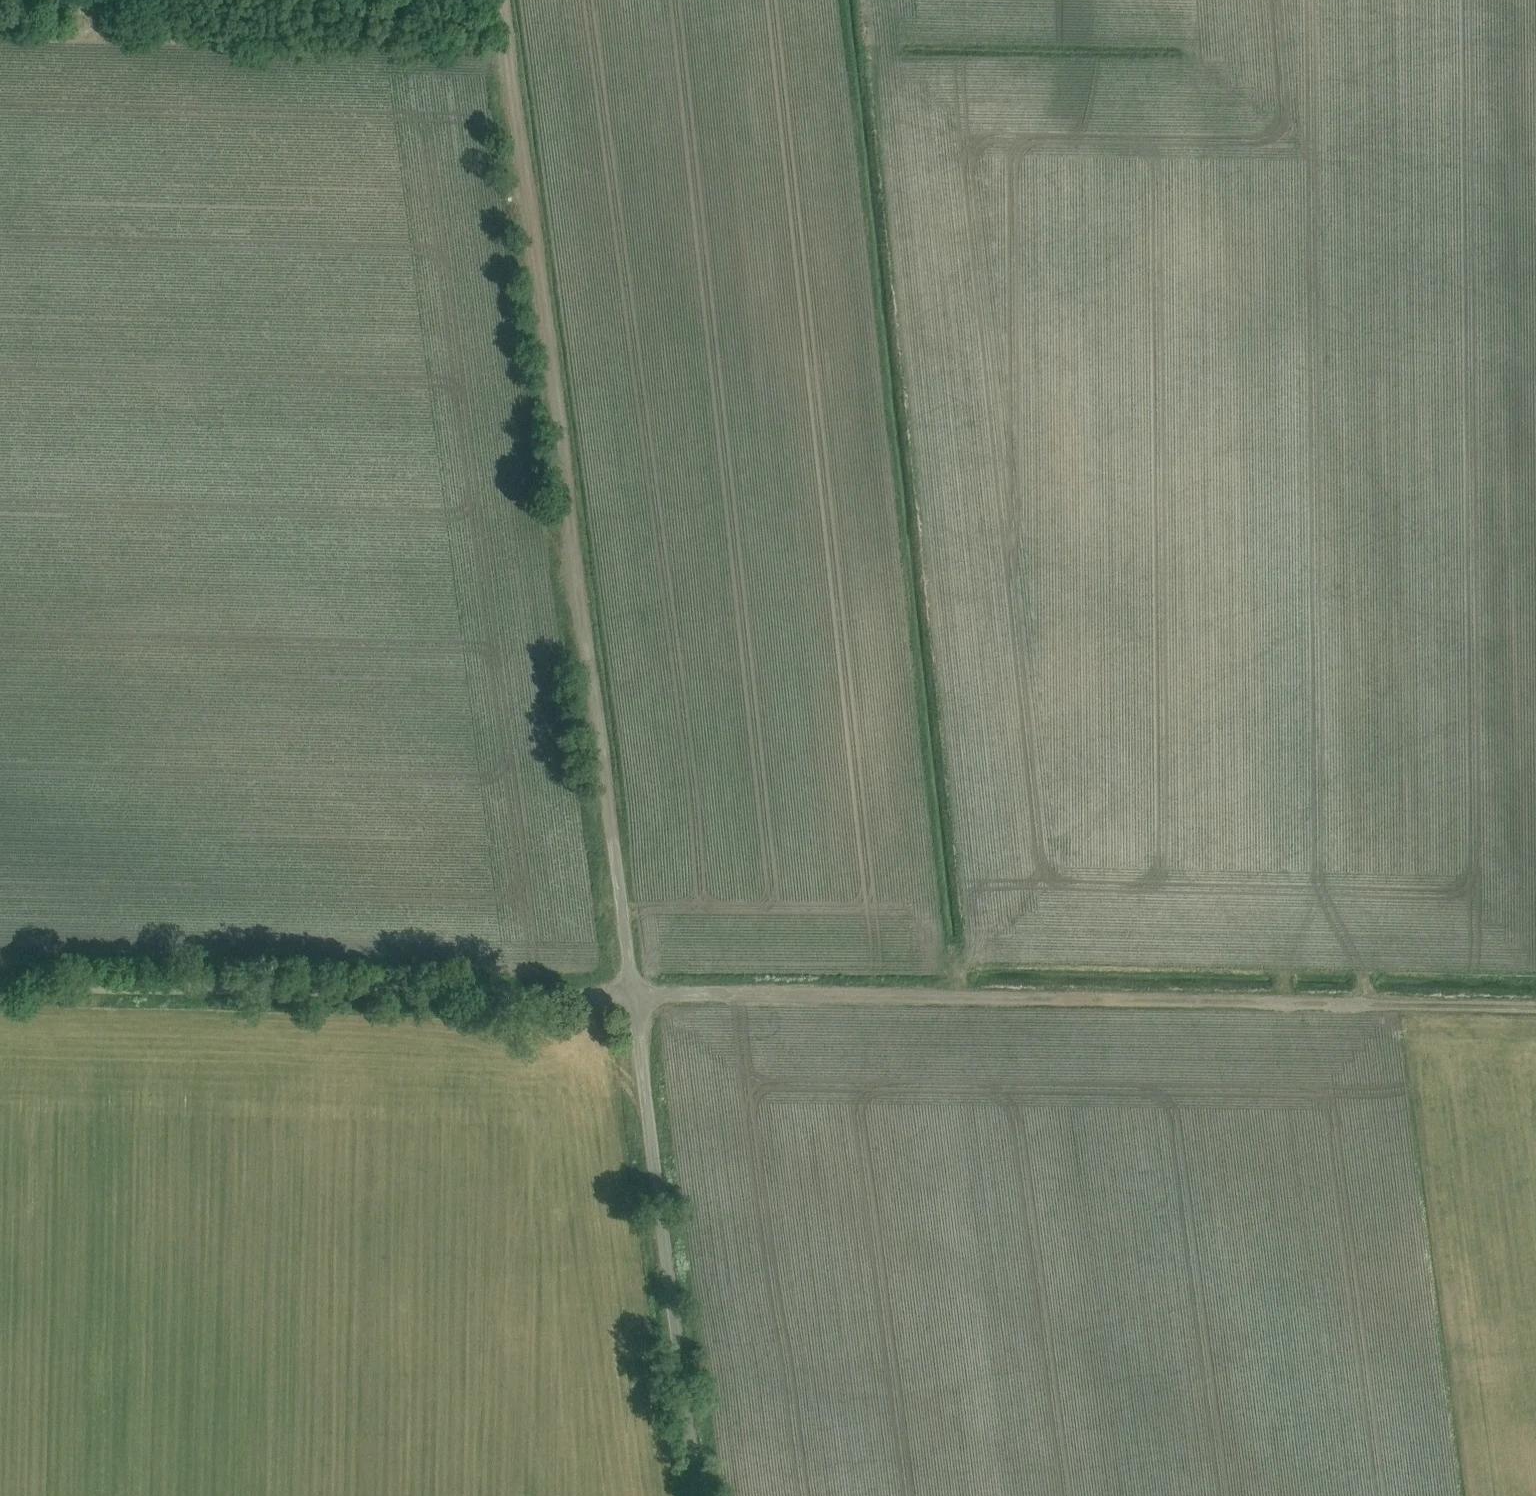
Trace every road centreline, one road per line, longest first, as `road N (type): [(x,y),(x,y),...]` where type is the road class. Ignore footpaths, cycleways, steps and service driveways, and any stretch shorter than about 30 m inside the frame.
road 1 (track): [(1535,1010),(0,982)]
road 2 (track): [(502,0),(614,840)]
road 3 (unclassified): [(700,1495),(614,840)]

